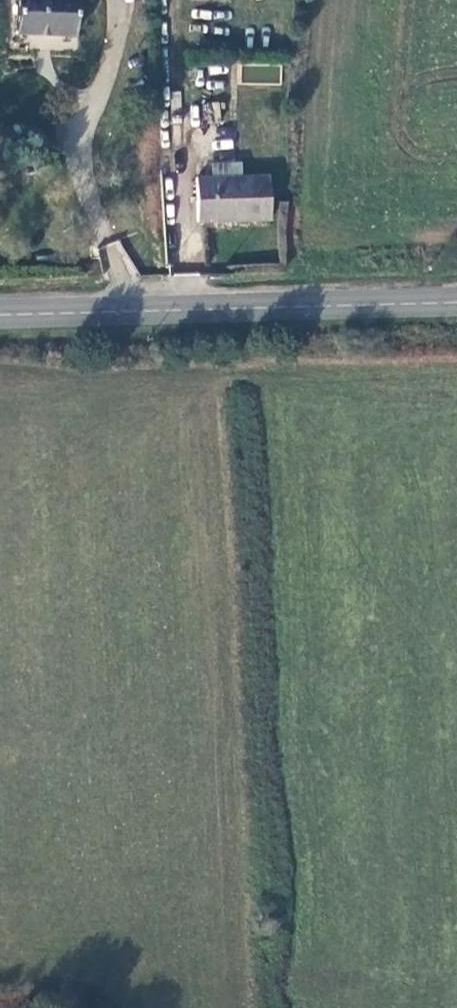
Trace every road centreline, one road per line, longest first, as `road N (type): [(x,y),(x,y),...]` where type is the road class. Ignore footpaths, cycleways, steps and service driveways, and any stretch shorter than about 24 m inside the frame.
road 1 (secondary): [(0,308),(456,300)]

